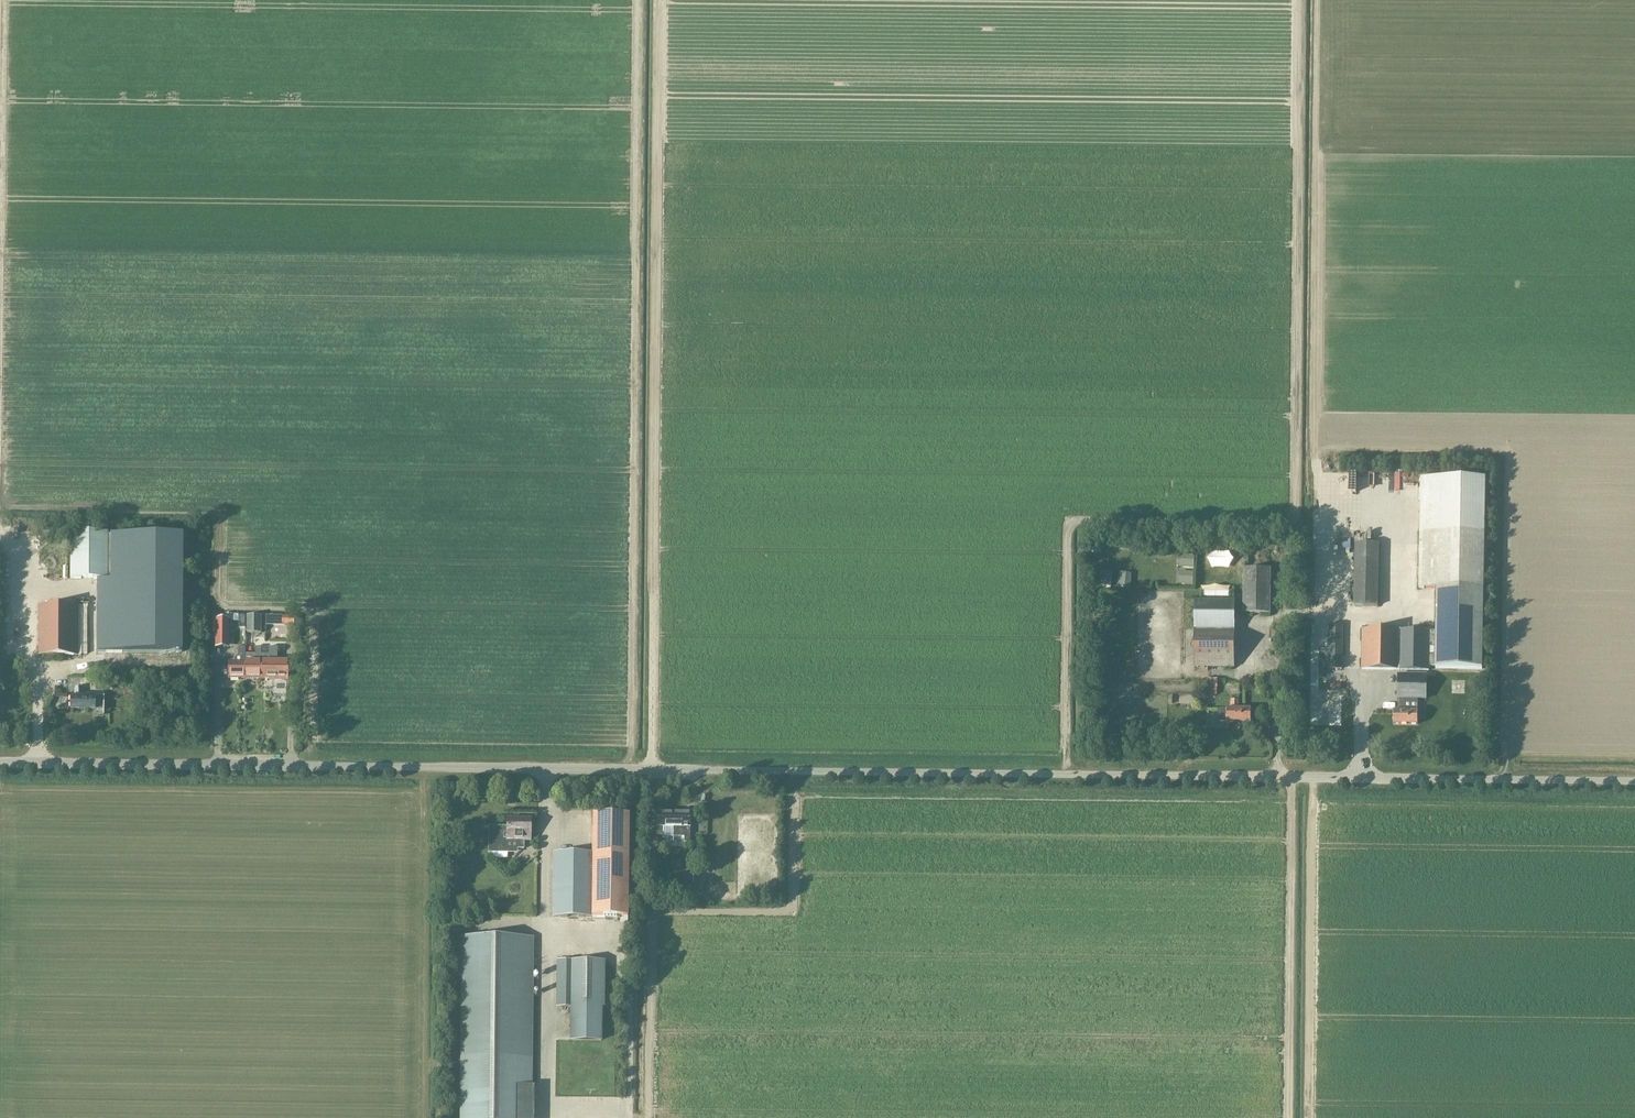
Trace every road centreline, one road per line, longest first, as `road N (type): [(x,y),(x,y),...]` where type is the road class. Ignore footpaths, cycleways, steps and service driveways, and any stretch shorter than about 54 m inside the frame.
road 1 (unclassified): [(0,762),(1634,781)]

